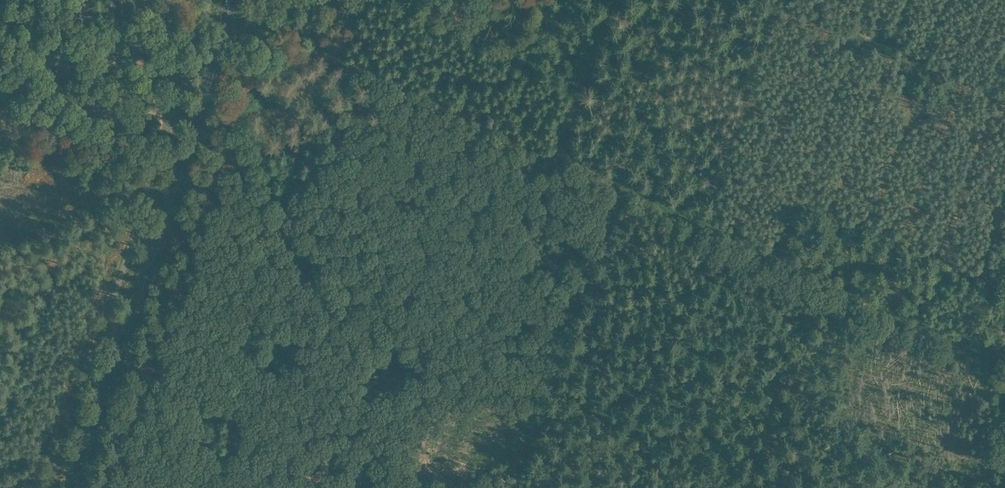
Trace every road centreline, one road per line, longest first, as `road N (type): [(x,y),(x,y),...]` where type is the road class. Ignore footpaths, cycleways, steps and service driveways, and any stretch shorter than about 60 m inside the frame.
road 1 (secondary): [(76,487),(208,93),(230,0)]
road 2 (track): [(149,184),(0,124)]

